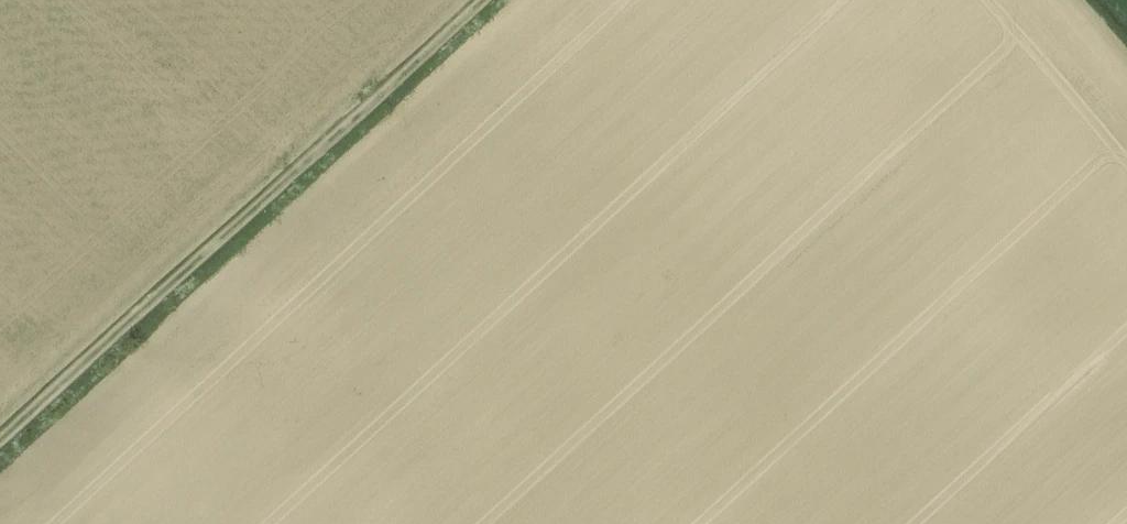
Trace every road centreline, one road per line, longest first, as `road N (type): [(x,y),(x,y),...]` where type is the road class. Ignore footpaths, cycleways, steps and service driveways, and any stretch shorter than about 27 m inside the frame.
road 1 (track): [(481,0),(0,442)]

